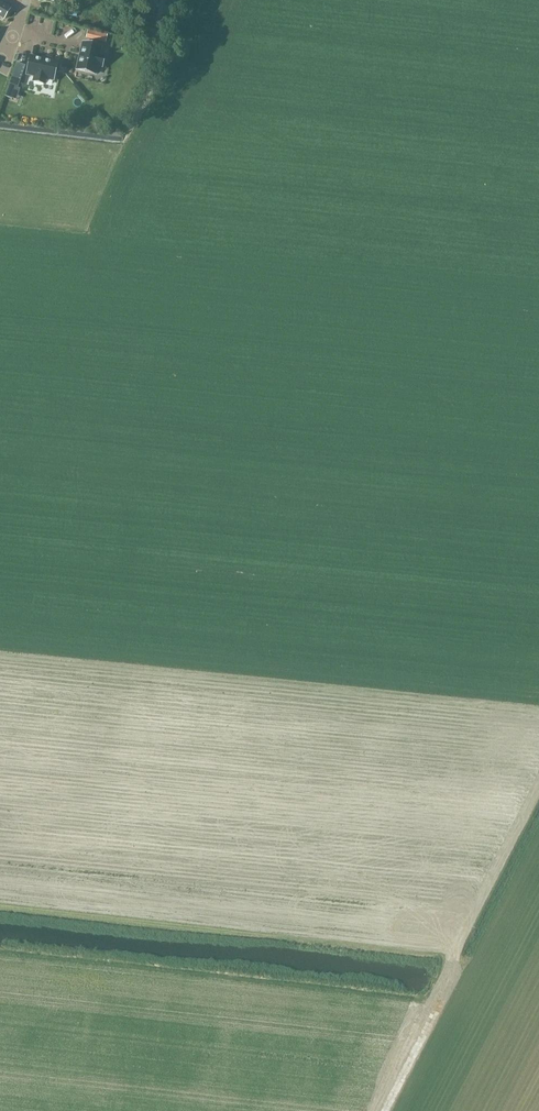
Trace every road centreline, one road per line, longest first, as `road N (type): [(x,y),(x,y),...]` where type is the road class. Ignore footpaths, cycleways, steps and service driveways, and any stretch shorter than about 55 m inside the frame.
road 1 (track): [(538,791),(450,958),(382,1110)]

